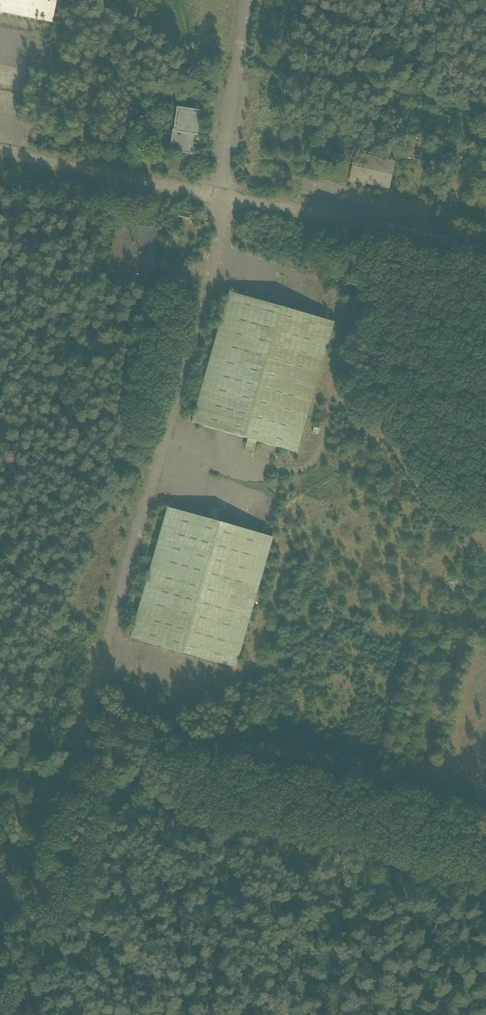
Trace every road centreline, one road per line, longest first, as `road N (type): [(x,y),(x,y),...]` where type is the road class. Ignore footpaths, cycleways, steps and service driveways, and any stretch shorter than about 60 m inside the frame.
road 1 (track): [(378,857),(310,1014)]
road 2 (track): [(0,945),(63,794)]

